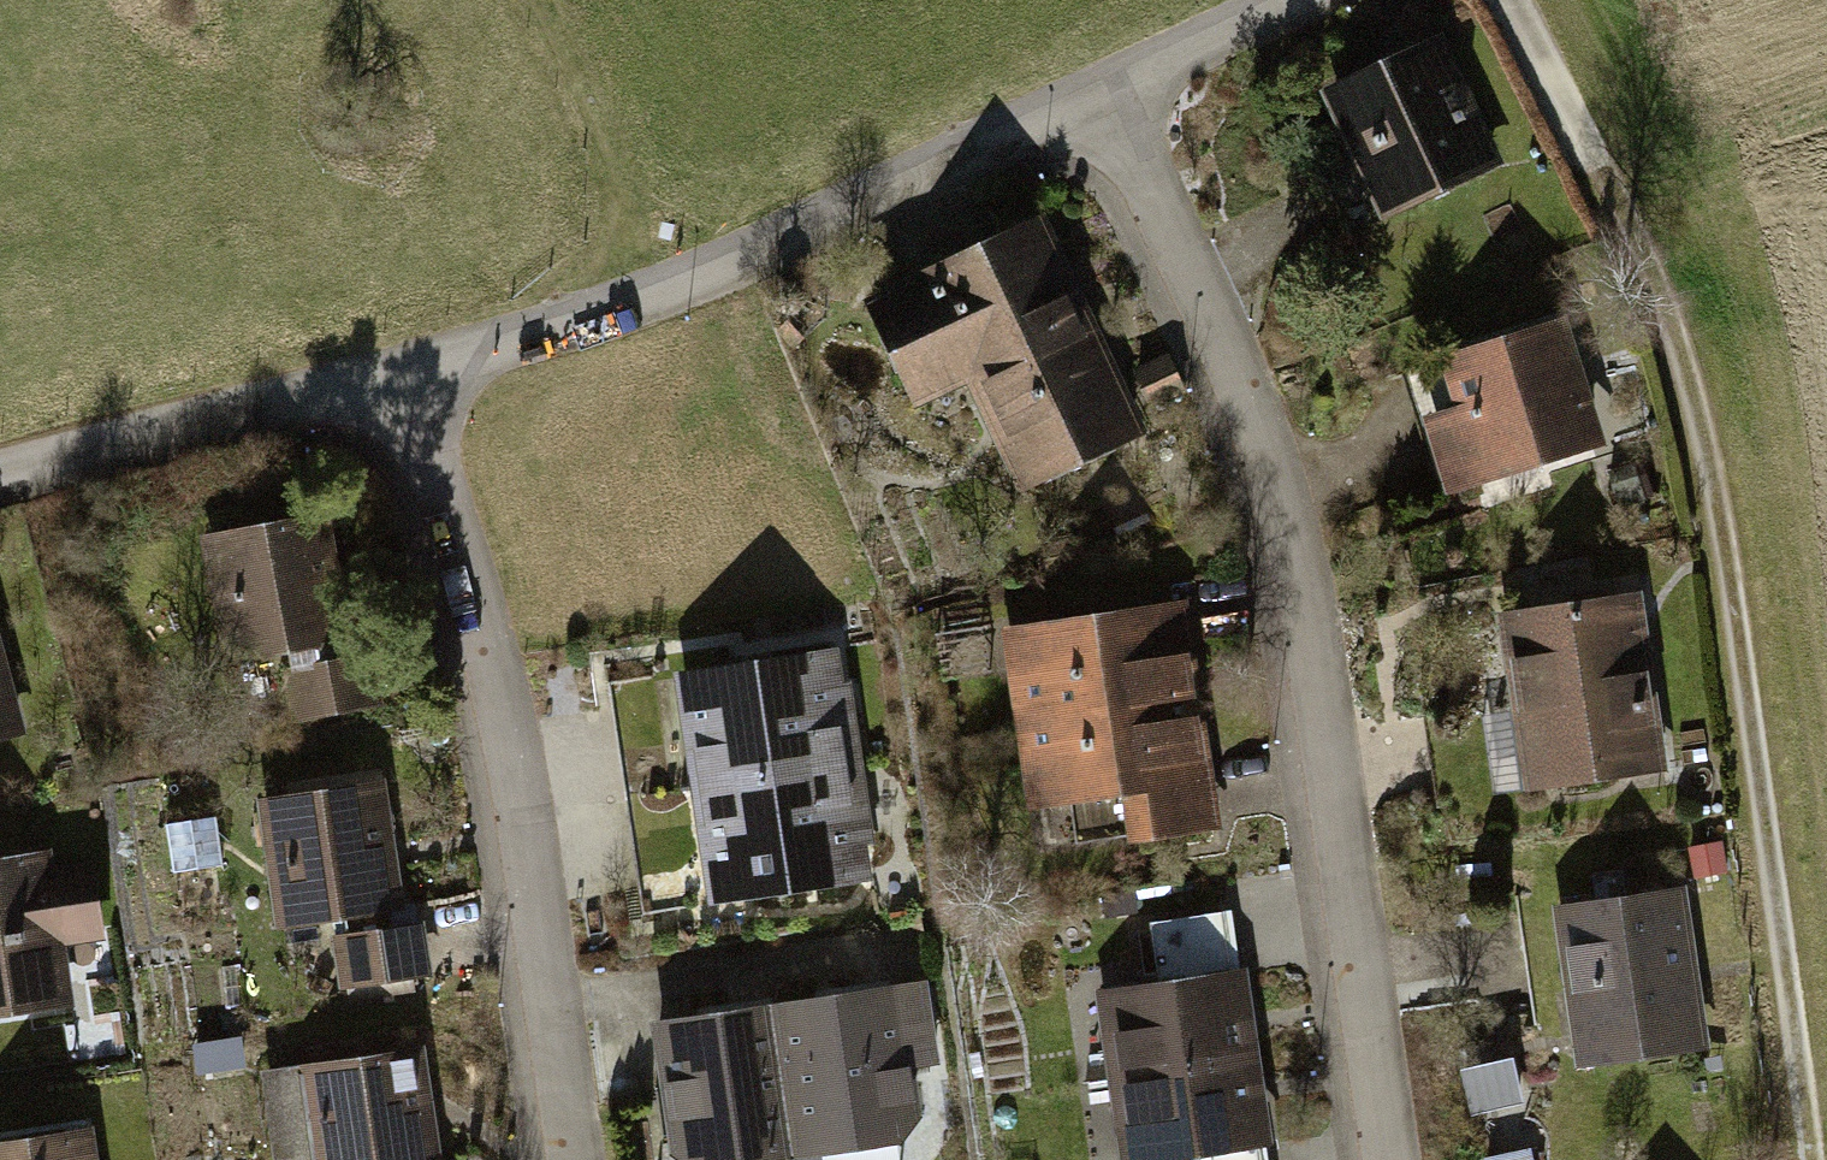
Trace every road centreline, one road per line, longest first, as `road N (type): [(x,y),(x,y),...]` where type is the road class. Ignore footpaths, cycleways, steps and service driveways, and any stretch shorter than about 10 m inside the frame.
road 1 (track): [(1504,0),(1629,233),(1709,461),(1811,1159)]
road 2 (residential): [(1114,92),(1267,449),(1307,638),(1386,1159)]
road 3 (residential): [(407,380),(524,825),(571,1159)]
road 4 (residential): [(407,380),(1114,92)]
road 5 (residential): [(0,491),(407,380)]
road 6 (track): [(539,0),(630,192),(645,288)]
road 7 (residential): [(1114,92),(1298,0)]

